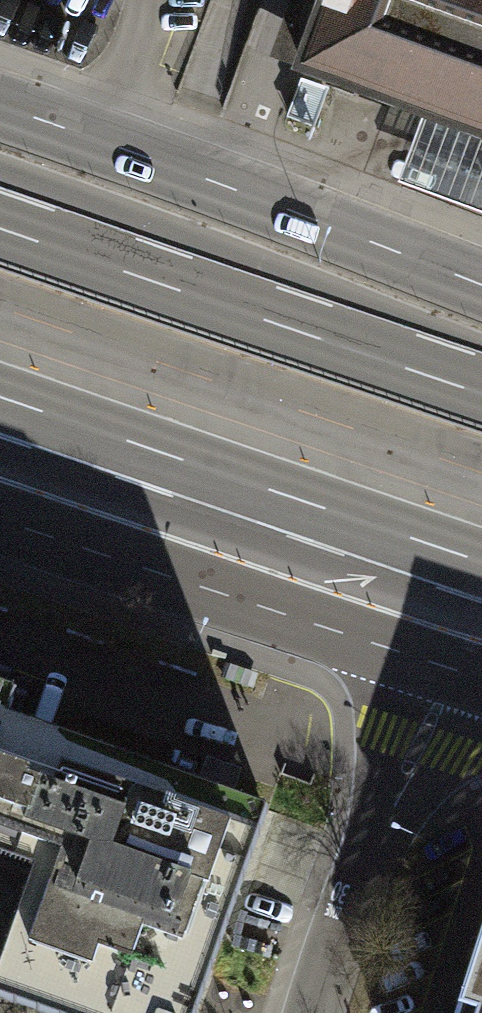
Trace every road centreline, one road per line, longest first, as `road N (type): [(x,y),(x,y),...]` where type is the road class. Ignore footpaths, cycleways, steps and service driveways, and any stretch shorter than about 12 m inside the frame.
road 1 (primary): [(481,289),(0,108)]
road 2 (motorway): [(481,394),(0,226)]
road 3 (motorway): [(0,399),(481,562)]
road 4 (primary): [(0,519),(452,672)]
road 5 (residential): [(317,1012),(349,906),(452,672)]

